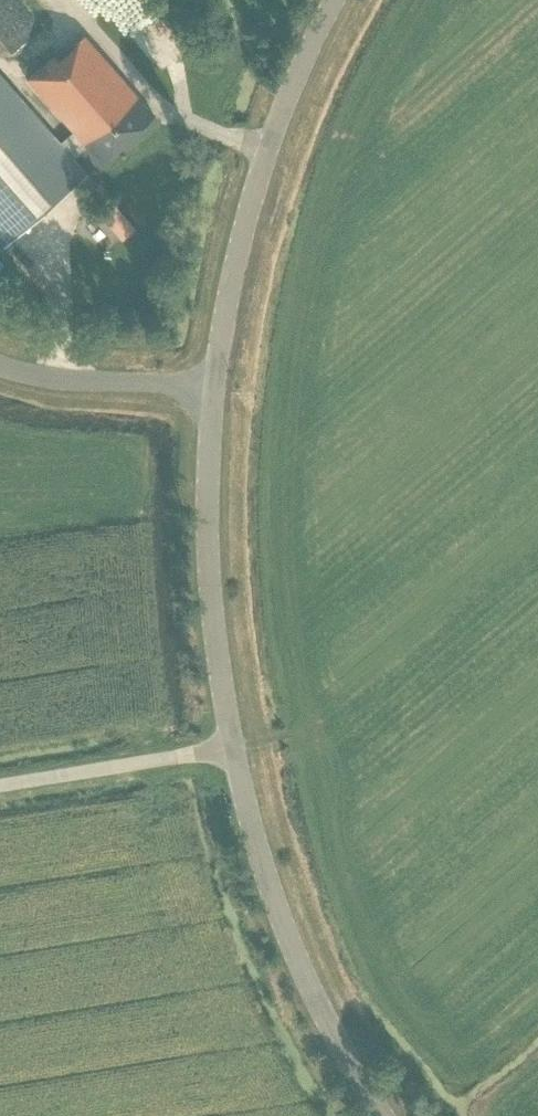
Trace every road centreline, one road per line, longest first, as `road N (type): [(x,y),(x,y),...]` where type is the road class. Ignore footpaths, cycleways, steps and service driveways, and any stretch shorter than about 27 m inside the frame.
road 1 (tertiary): [(215,390),(253,193),(335,0)]
road 2 (tertiary): [(383,1115),(299,964),(260,855),(234,749)]
road 3 (tertiary): [(234,749),(207,543),(215,390)]
road 4 (unclassified): [(0,785),(234,749)]
road 5 (unclassified): [(215,390),(70,379),(0,363)]

